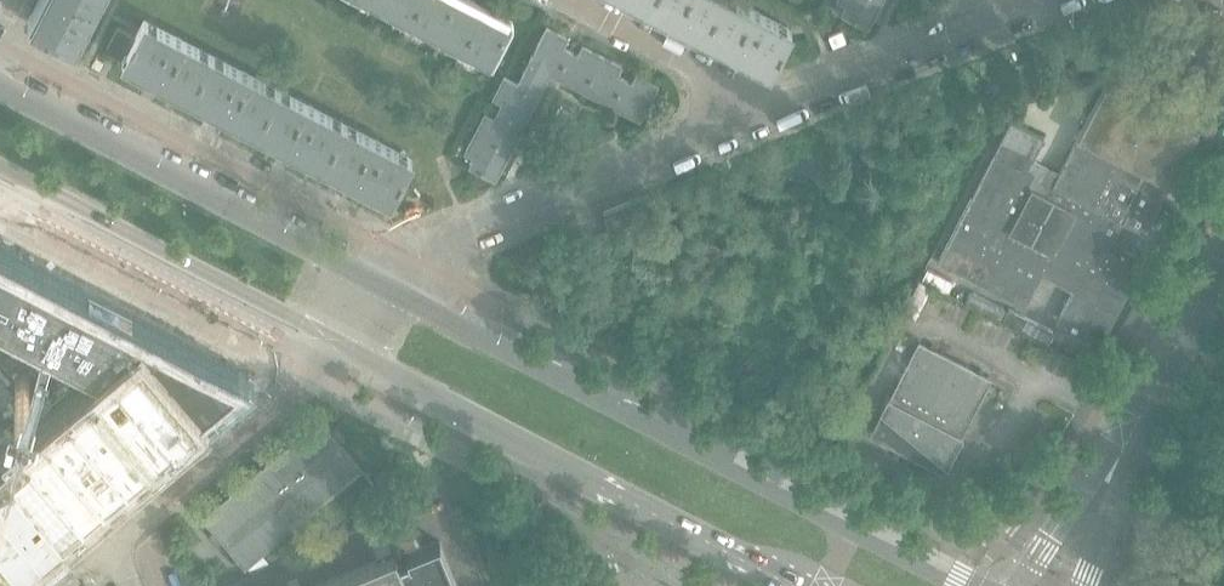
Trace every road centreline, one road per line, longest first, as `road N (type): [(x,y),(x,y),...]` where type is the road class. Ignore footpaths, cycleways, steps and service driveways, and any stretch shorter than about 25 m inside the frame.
road 1 (tertiary): [(967,585),(376,276)]
road 2 (tertiary): [(344,345),(563,470),(817,585)]
road 3 (residential): [(376,276),(435,243),(770,106)]
road 4 (tertiary): [(376,276),(0,80)]
road 5 (tertiary): [(3,176),(344,345)]
road 6 (residential): [(57,585),(344,345)]
road 7 (residential): [(770,106),(1044,0)]
road 8 (residential): [(567,0),(770,106)]
road 9 (tertiary): [(1132,426),(1223,241)]
road 10 (tertiary): [(1132,426),(1018,585)]
road 11 (tertiary): [(1085,585),(1132,426)]

